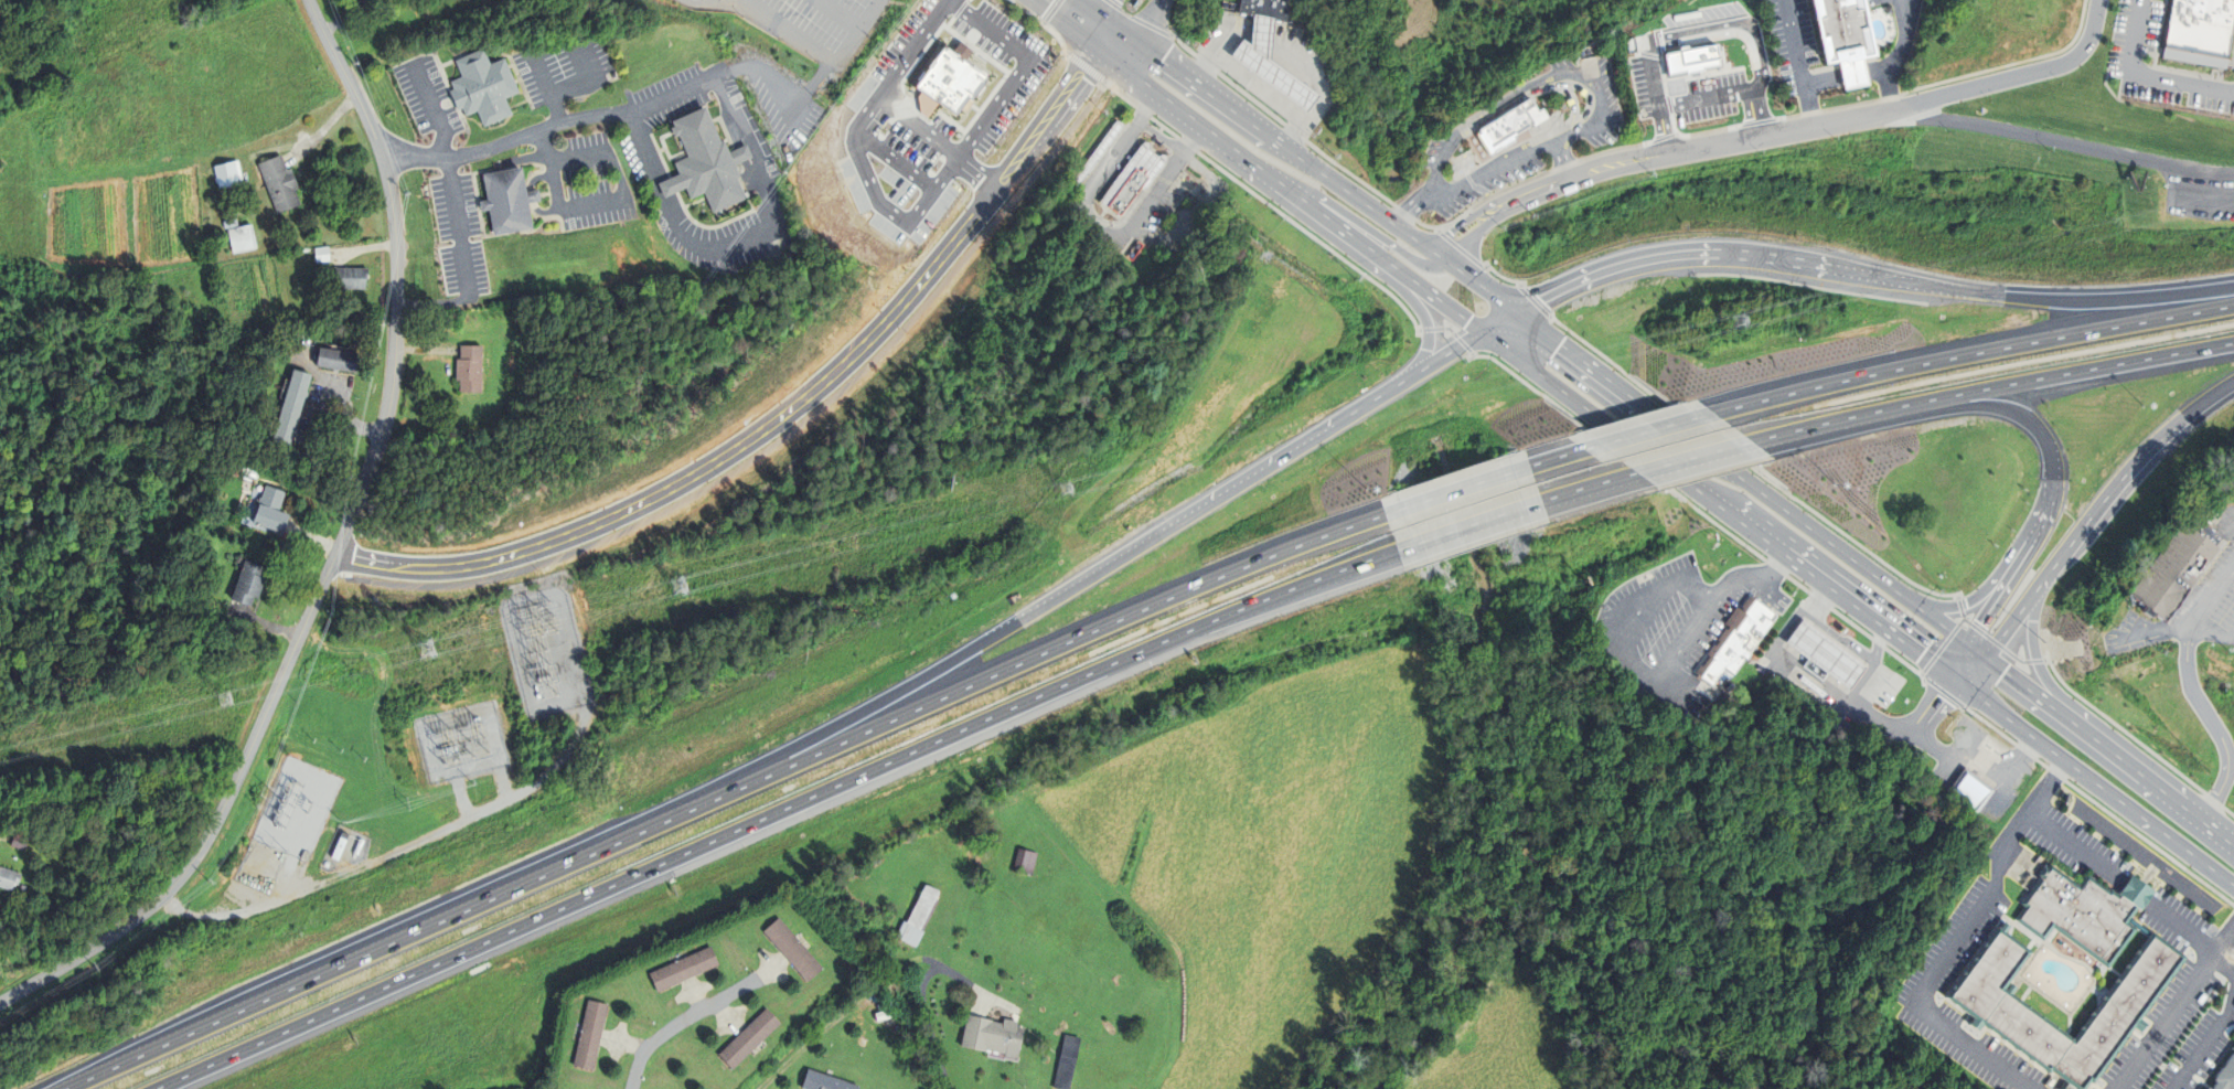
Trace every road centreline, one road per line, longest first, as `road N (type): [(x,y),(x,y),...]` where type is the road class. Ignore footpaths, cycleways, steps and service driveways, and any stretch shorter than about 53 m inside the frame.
road 1 (motorway): [(154,1088),(1125,660),(1396,551)]
road 2 (residential): [(0,1003),(131,921),(205,840),(373,460),(389,396),(393,212),(380,154),(309,0)]
road 3 (residential): [(1109,39),(883,327),(730,449),(605,520),(510,555),(434,566),(334,553)]
road 4 (residential): [(1441,258),(1474,224),(1572,178),(1634,158),(1894,109),(2233,172)]
road 5 (motorway): [(1385,513),(1113,621),(707,804)]
road 6 (motorway): [(707,804),(74,1086)]
road 7 (primary): [(2233,855),(1987,659),(1745,482)]
road 8 (motorway): [(2233,302),(1699,417)]
road 9 (motorway): [(1735,447),(2233,342)]
road 10 (motorway): [(1118,562),(707,804)]
road 11 (track): [(184,911),(235,914),(290,896),(506,800),(562,760),(585,705)]
road 12 (primary): [(1519,316),(1163,63),(1129,52)]
road 13 (primary): [(1325,217),(1695,489)]
road 14 (motorway): [(1962,292),(1768,259),(1671,257),(1586,280),(1519,316)]
road 15 (motorway): [(1735,447),(1996,407),(2033,426),(2055,470)]
road 16 (motorway): [(1407,381),(1118,562)]
road 17 (primary): [(1963,686),(2233,887)]
road 18 (primary): [(1695,489),(1947,675)]
road 19 (primary): [(1745,482),(1519,316)]
road 20 (motorway): [(2233,288),(2093,301),(1962,292)]
road 21 (primary): [(1129,52),(1148,84),(1325,217)]
road 22 (residential): [(380,154),(458,157),(581,116),(628,115)]
road 23 (residential): [(2097,0),(2085,46),(2063,63),(1894,109)]
road 24 (motorway): [(2039,590),(2135,466),(2198,407)]
road 25 (motorway): [(2055,470),(2042,522),(1947,675)]
road 26 (motorway): [(1325,217),(1423,316),(1426,351),(1407,381)]
road 27 (motorway): [(1396,551),(1540,501)]
road 28 (motorway): [(1527,466),(1385,513)]
road 29 (residential): [(1325,217),(1368,229),(1411,264),(1441,258)]
road 30 (motorway): [(1963,686),(2039,590)]

